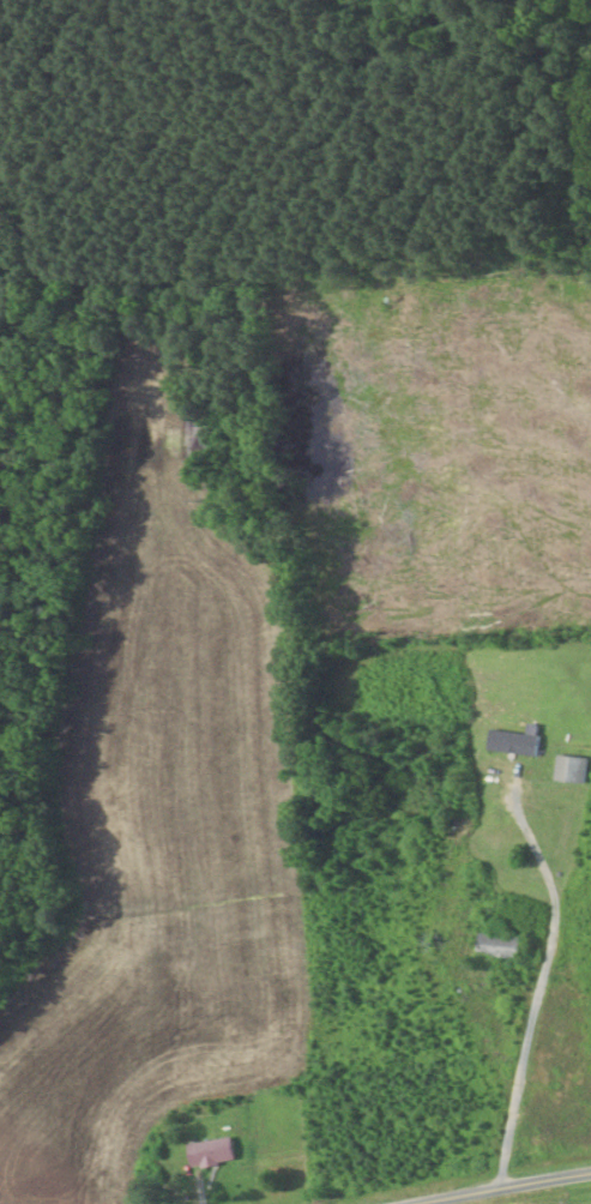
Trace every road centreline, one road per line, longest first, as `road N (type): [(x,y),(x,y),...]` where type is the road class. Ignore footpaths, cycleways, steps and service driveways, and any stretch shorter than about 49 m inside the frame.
road 1 (residential): [(446,1203),(590,1177)]

